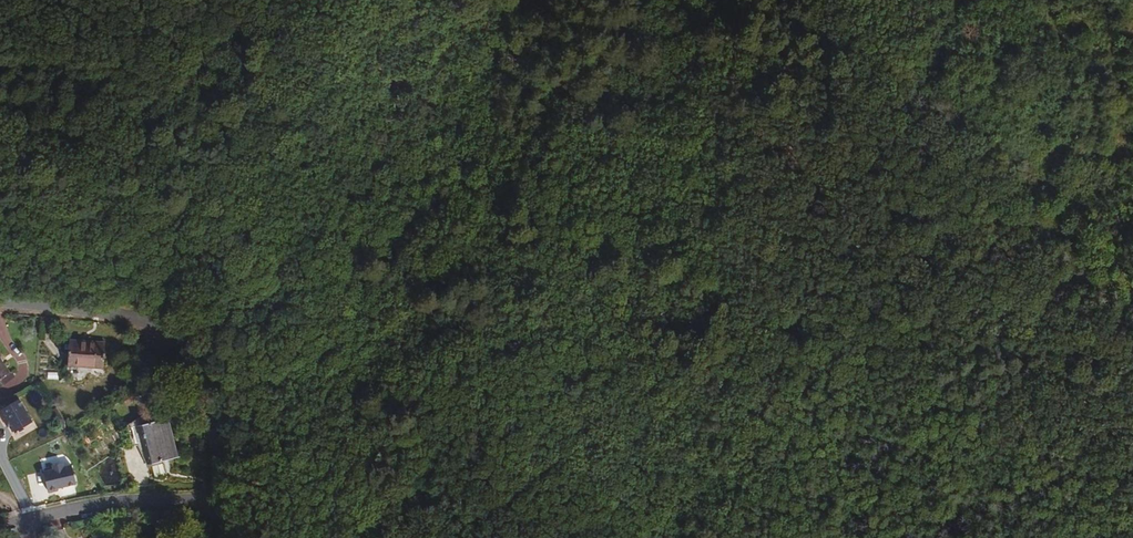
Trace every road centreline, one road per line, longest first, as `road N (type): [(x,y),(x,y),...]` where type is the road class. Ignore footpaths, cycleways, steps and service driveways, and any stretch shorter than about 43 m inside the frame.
road 1 (residential): [(0,301),(139,321),(186,348),(214,431),(208,502)]
road 2 (residential): [(208,502),(109,503),(24,520)]

